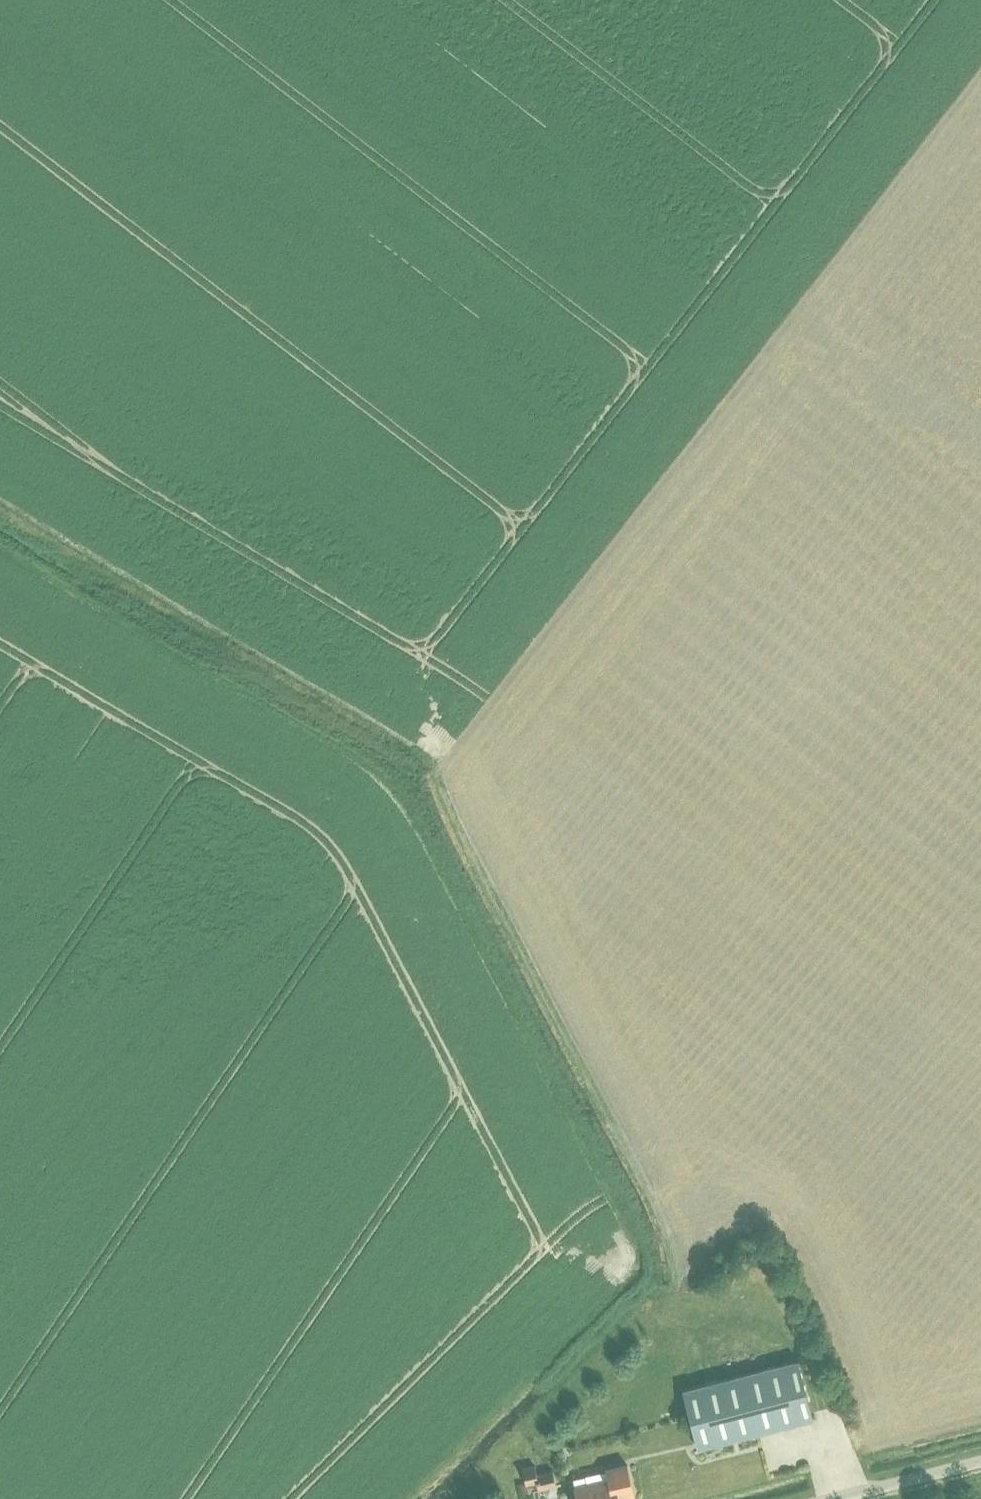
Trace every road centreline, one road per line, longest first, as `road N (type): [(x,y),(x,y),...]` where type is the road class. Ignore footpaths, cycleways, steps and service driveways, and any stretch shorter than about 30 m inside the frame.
road 1 (unclassified): [(831,1498),(980,1461)]

